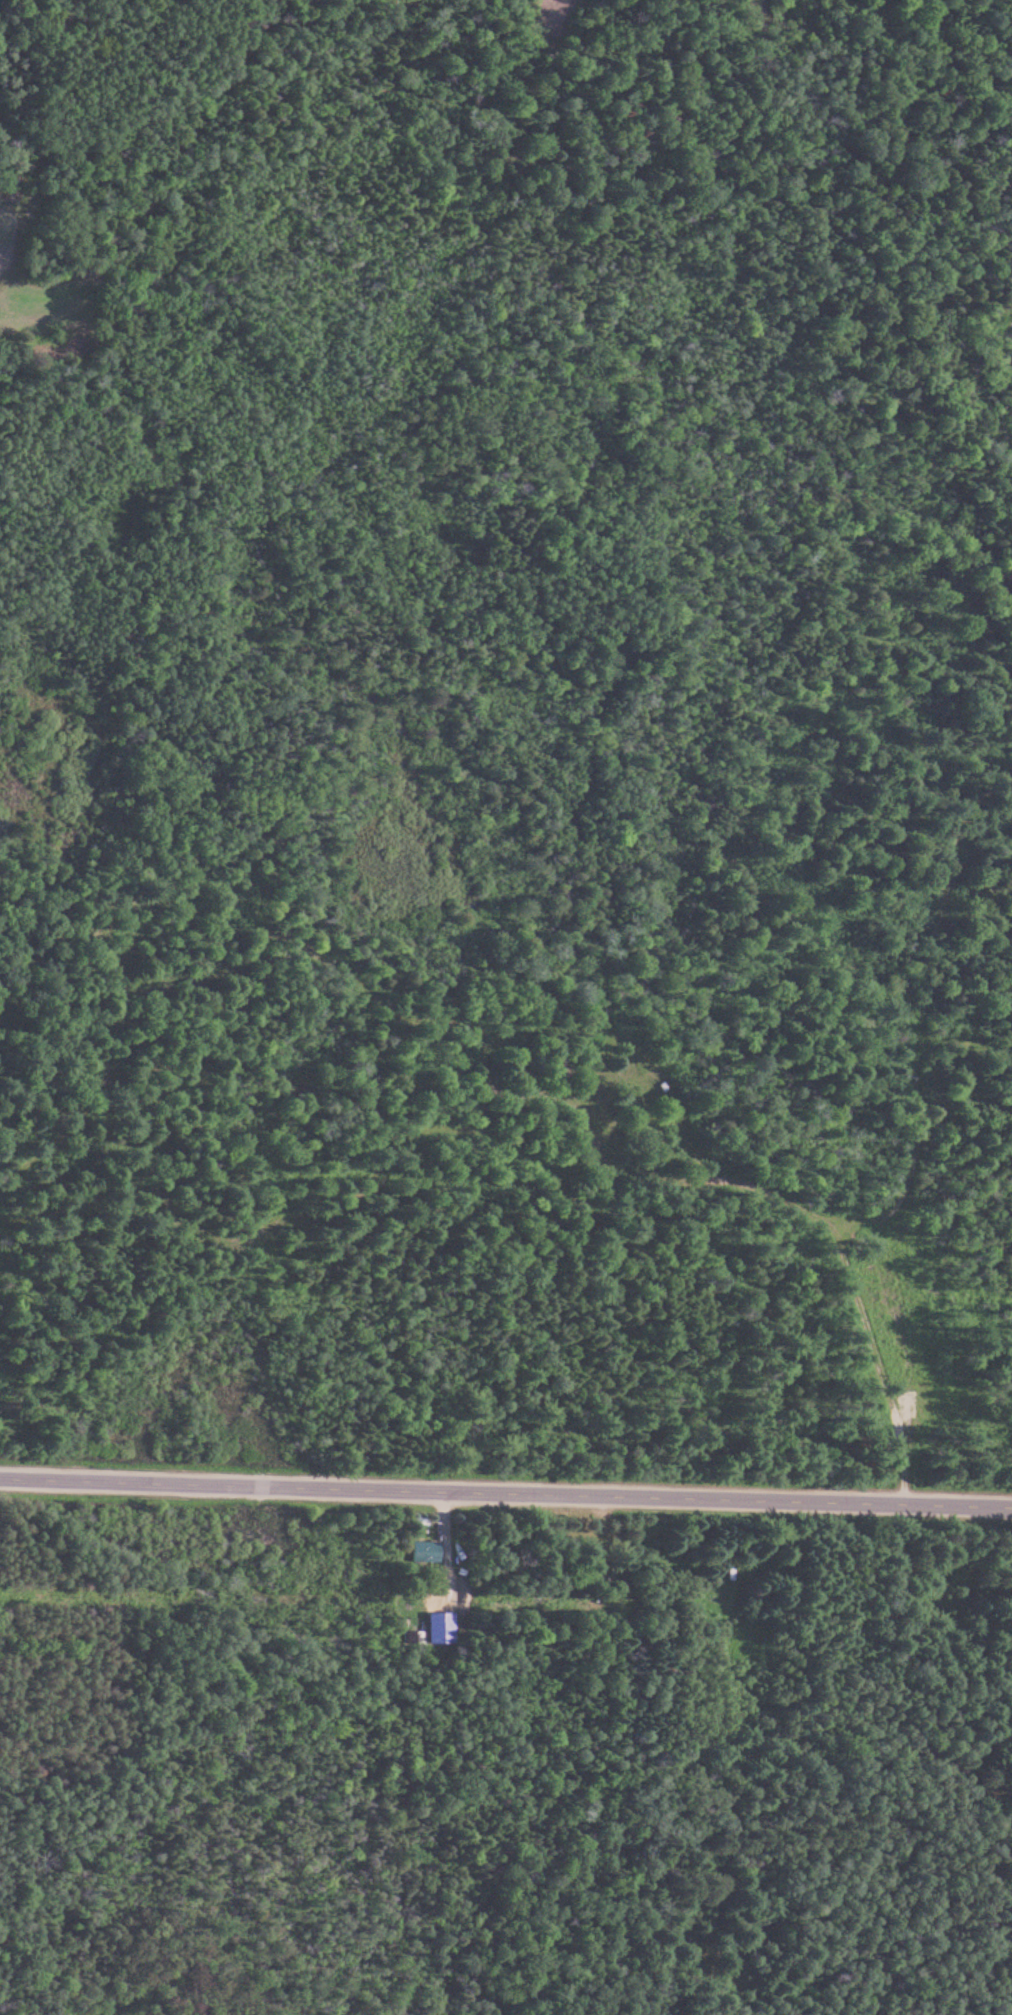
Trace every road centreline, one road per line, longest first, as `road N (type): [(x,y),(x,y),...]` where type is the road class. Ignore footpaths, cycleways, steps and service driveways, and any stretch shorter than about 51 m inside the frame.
road 1 (tertiary): [(1011,1505),(0,1476)]

